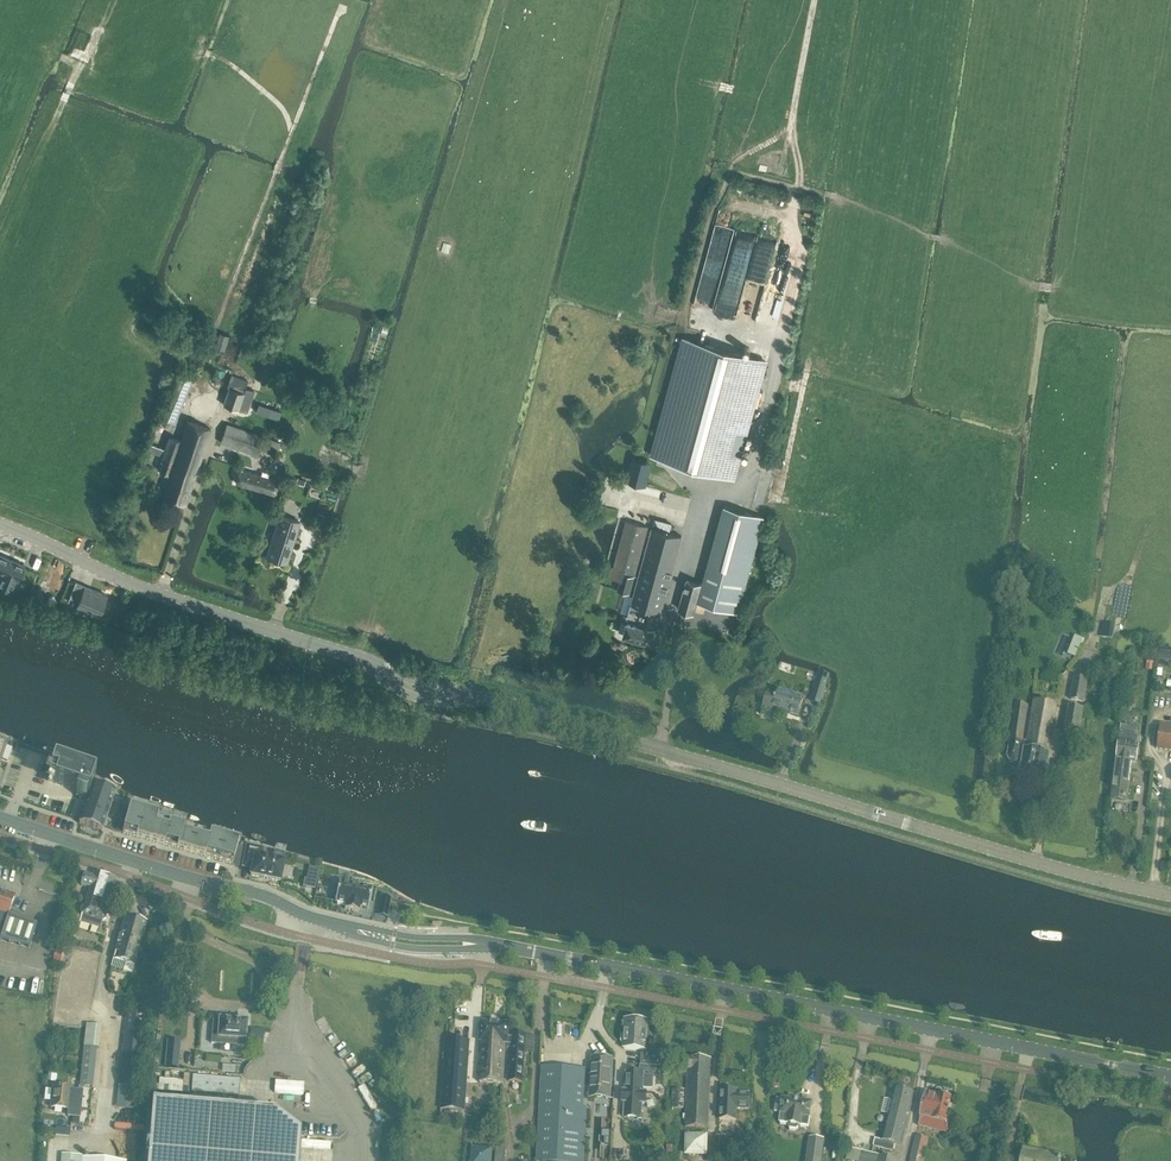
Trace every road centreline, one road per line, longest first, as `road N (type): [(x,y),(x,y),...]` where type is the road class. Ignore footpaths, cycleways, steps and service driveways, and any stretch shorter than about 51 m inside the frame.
road 1 (track): [(660,750),(691,621),(675,617),(705,486),(754,496),(779,380),(801,178),(790,137),(797,101)]
road 2 (tertiary): [(1170,896),(471,696)]
road 3 (tertiary): [(534,953),(1170,1077)]
road 4 (tertiary): [(368,662),(132,584),(0,524)]
road 5 (tertiary): [(374,935),(256,892),(0,819)]
road 6 (track): [(754,496),(779,508),(804,387),(779,380)]

